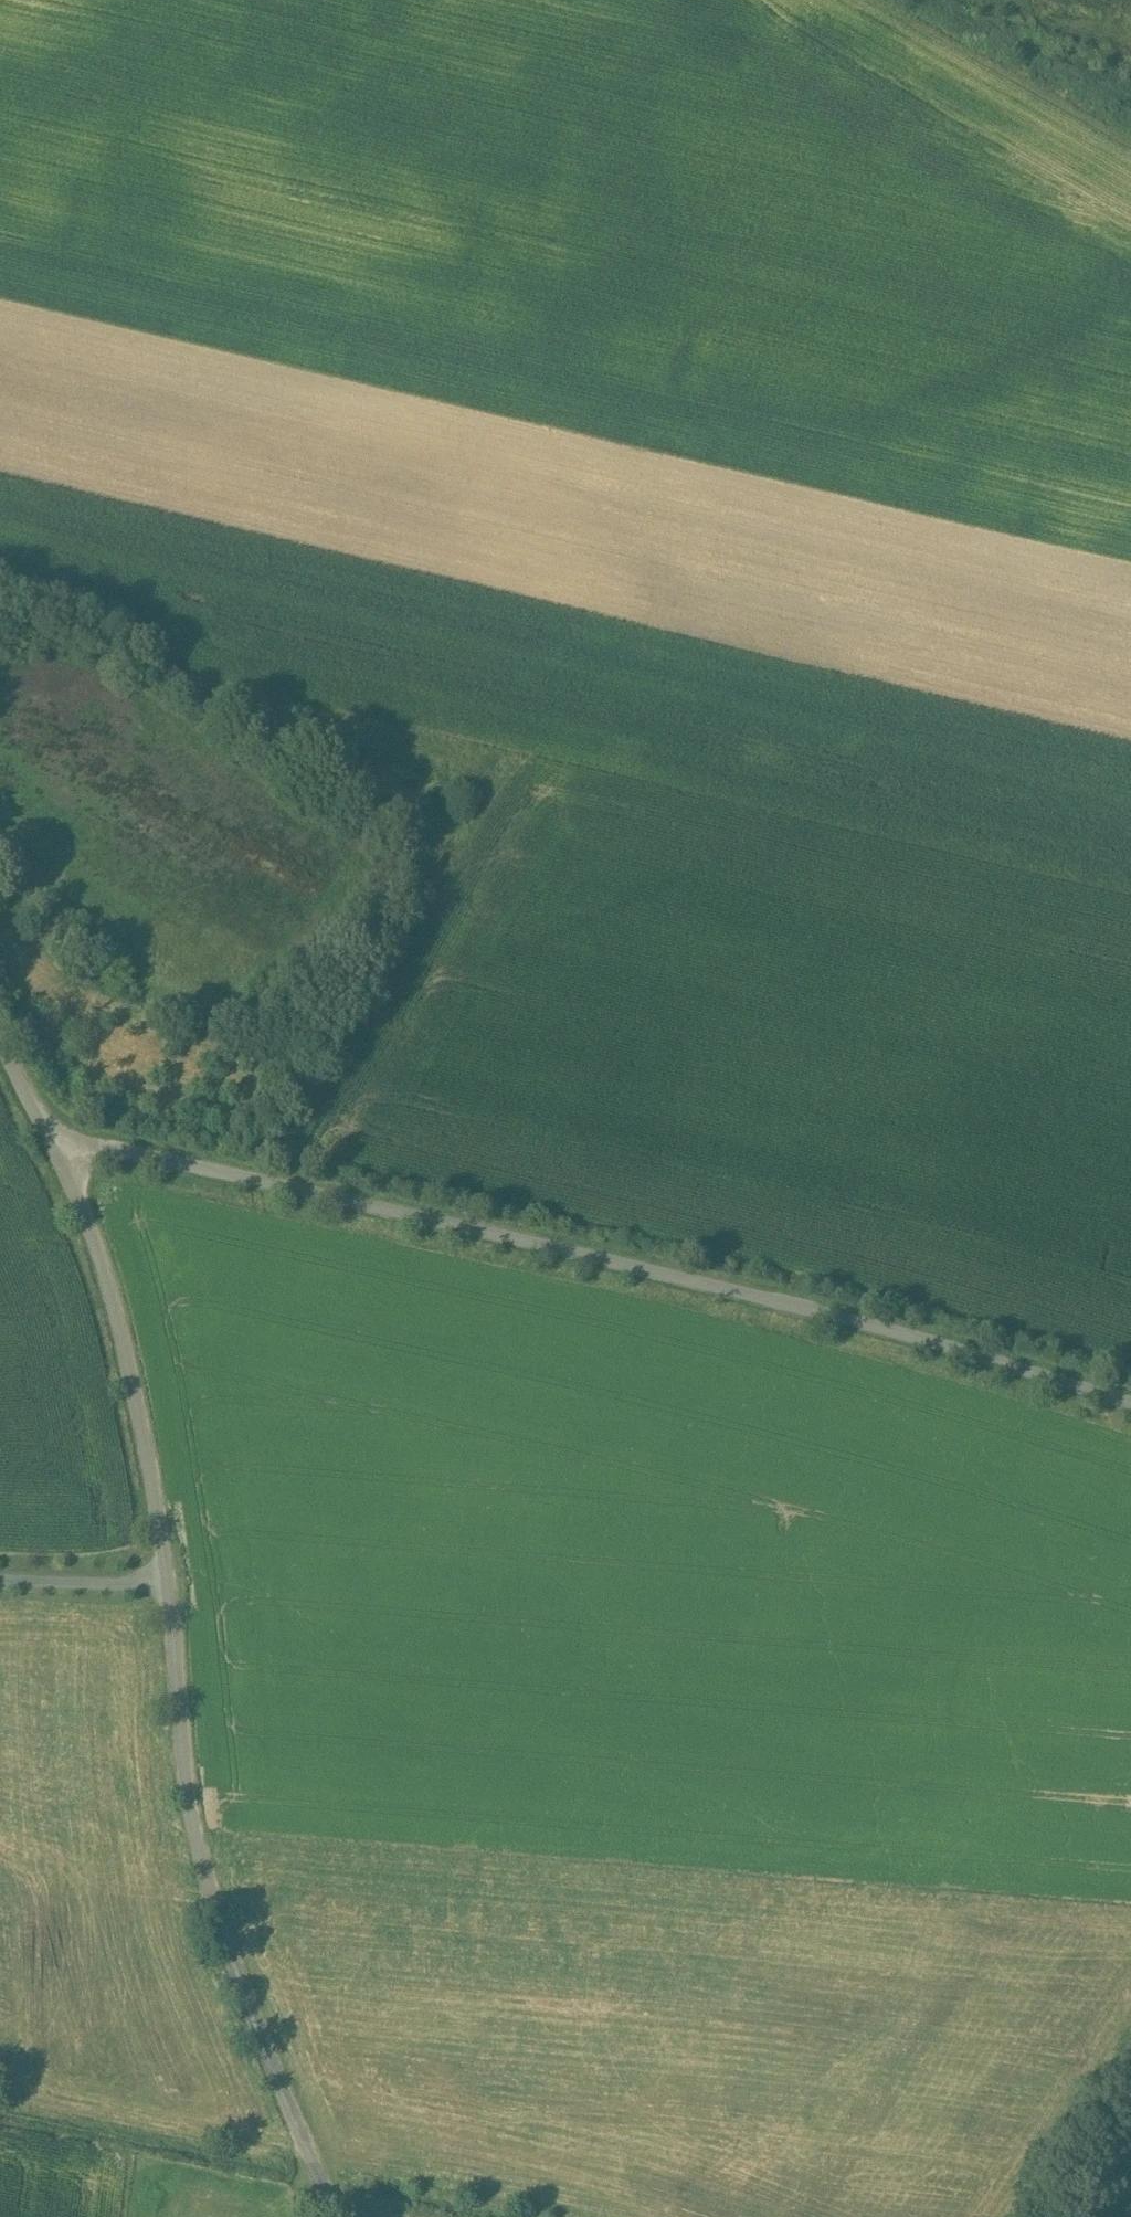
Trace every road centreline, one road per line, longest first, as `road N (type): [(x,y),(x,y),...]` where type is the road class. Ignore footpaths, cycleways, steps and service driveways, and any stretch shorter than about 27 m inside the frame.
road 1 (unclassified): [(337,2216),(240,1992),(197,1854),(145,1443),(82,1206),(48,1141)]
road 2 (unclassified): [(1130,1406),(845,1319),(143,1155),(48,1141)]

